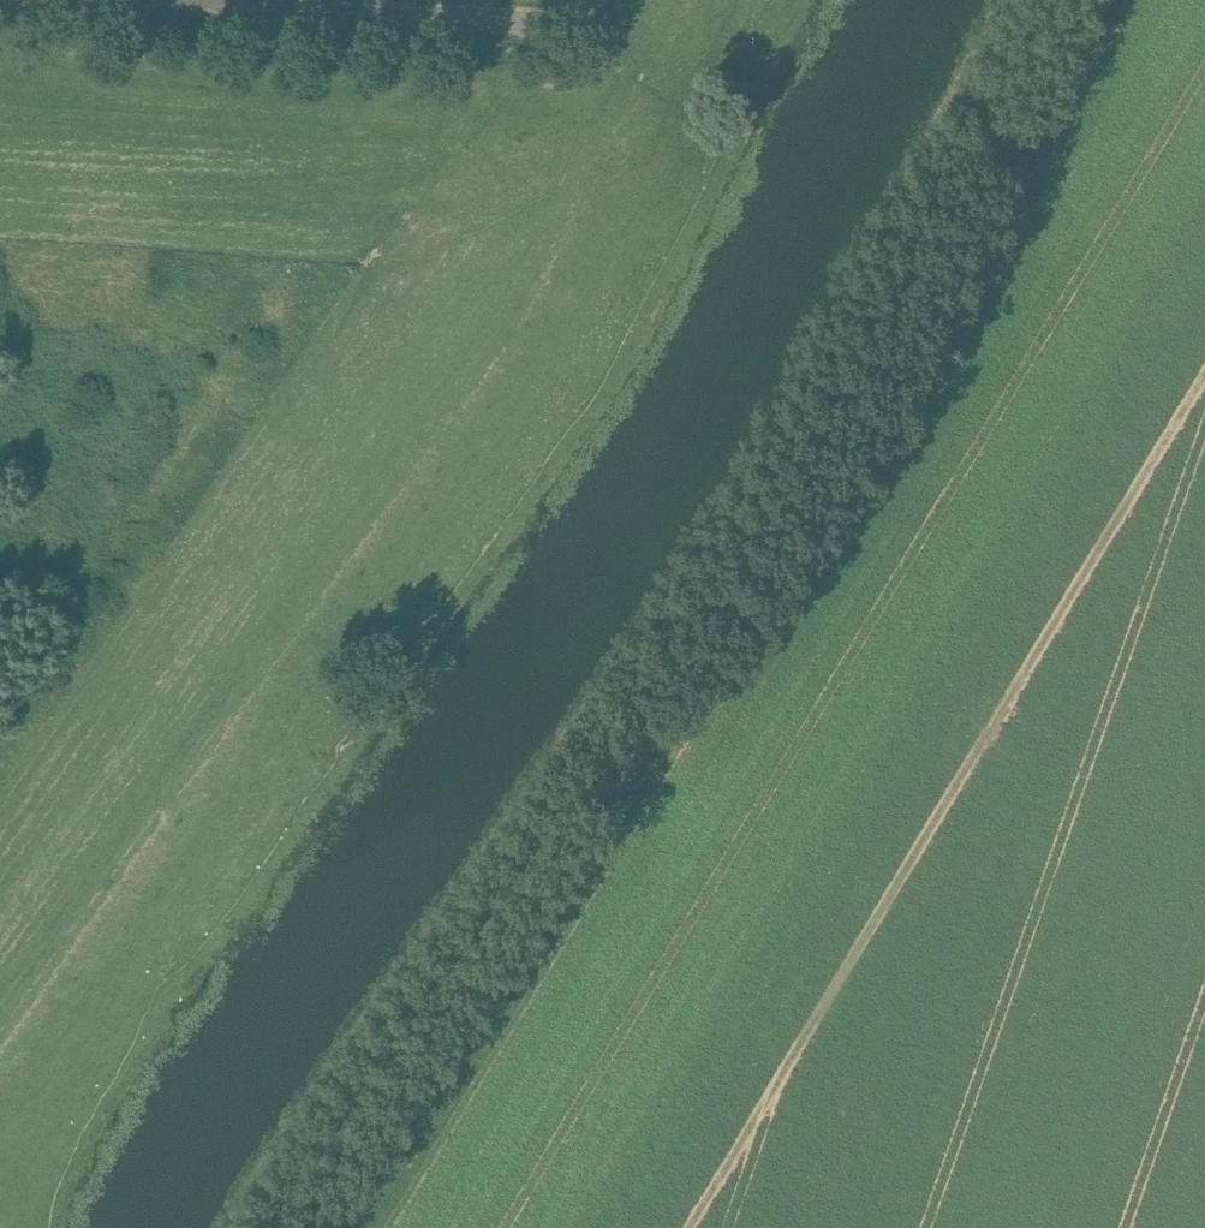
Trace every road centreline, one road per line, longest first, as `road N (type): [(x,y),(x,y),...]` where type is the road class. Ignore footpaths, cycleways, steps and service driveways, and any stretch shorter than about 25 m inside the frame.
road 1 (unclassified): [(280,1227),(781,510),(1061,0)]
road 2 (track): [(1122,0),(383,1227)]
road 3 (track): [(0,1014),(505,312),(576,165)]
road 4 (track): [(264,142),(321,191),(373,263),(374,279),(0,818)]
road 5 (track): [(195,537),(462,309),(576,165)]
road 6 (track): [(0,123),(264,142)]
road 7 (track): [(576,165),(674,0)]

